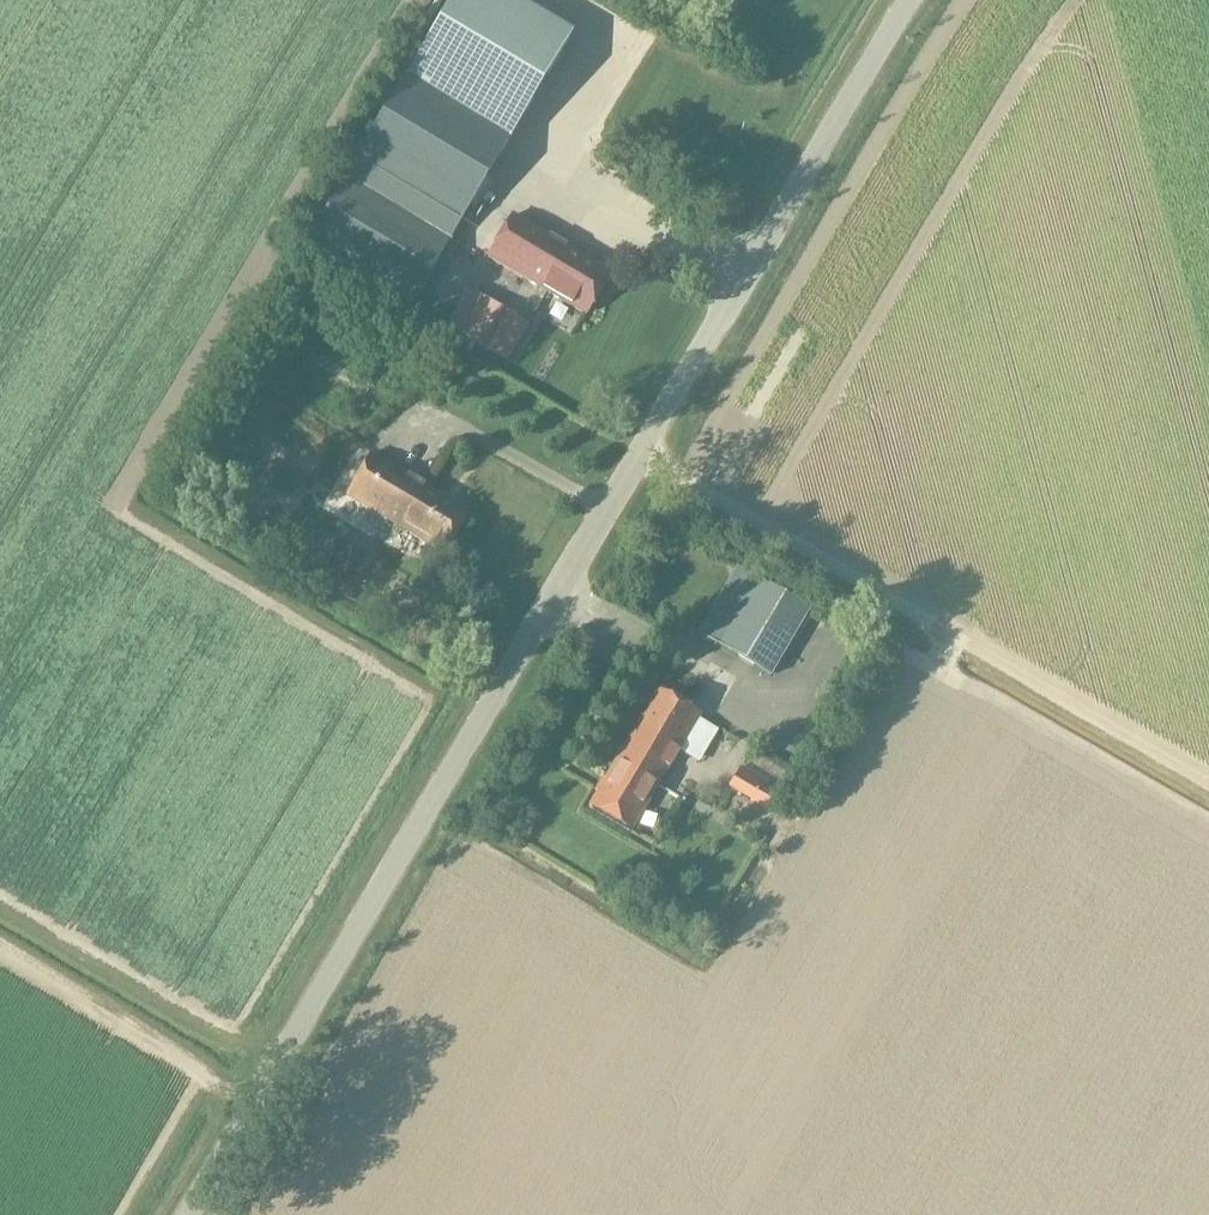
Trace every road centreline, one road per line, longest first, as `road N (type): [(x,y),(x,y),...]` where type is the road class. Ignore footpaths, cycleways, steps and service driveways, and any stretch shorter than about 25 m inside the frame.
road 1 (unclassified): [(186,1214),(910,0)]

